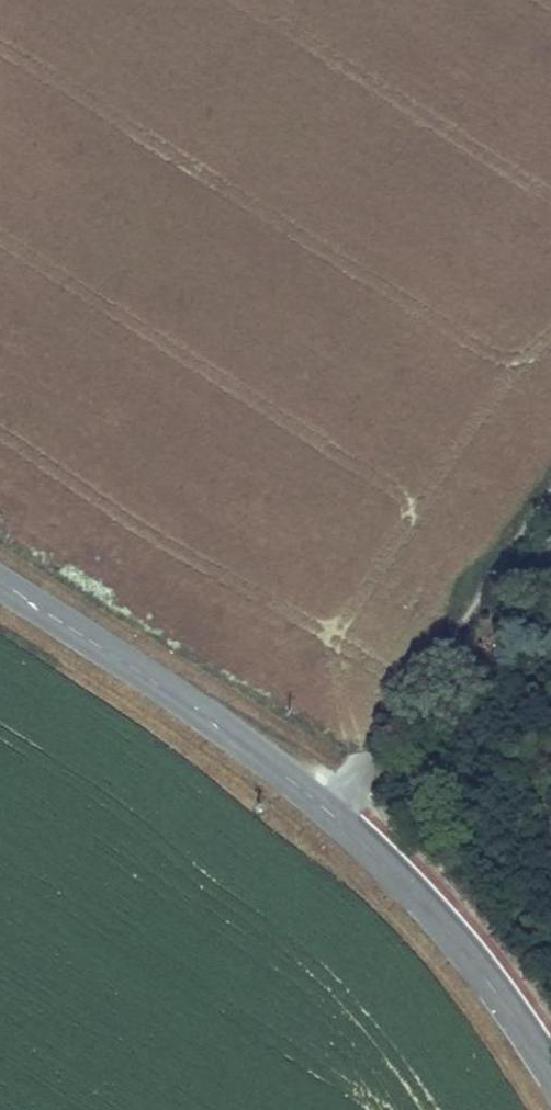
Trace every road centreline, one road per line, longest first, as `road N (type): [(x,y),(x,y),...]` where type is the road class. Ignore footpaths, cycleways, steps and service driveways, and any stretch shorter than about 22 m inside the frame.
road 1 (tertiary): [(0,584),(192,706),(326,811),(472,961),(550,1074)]

